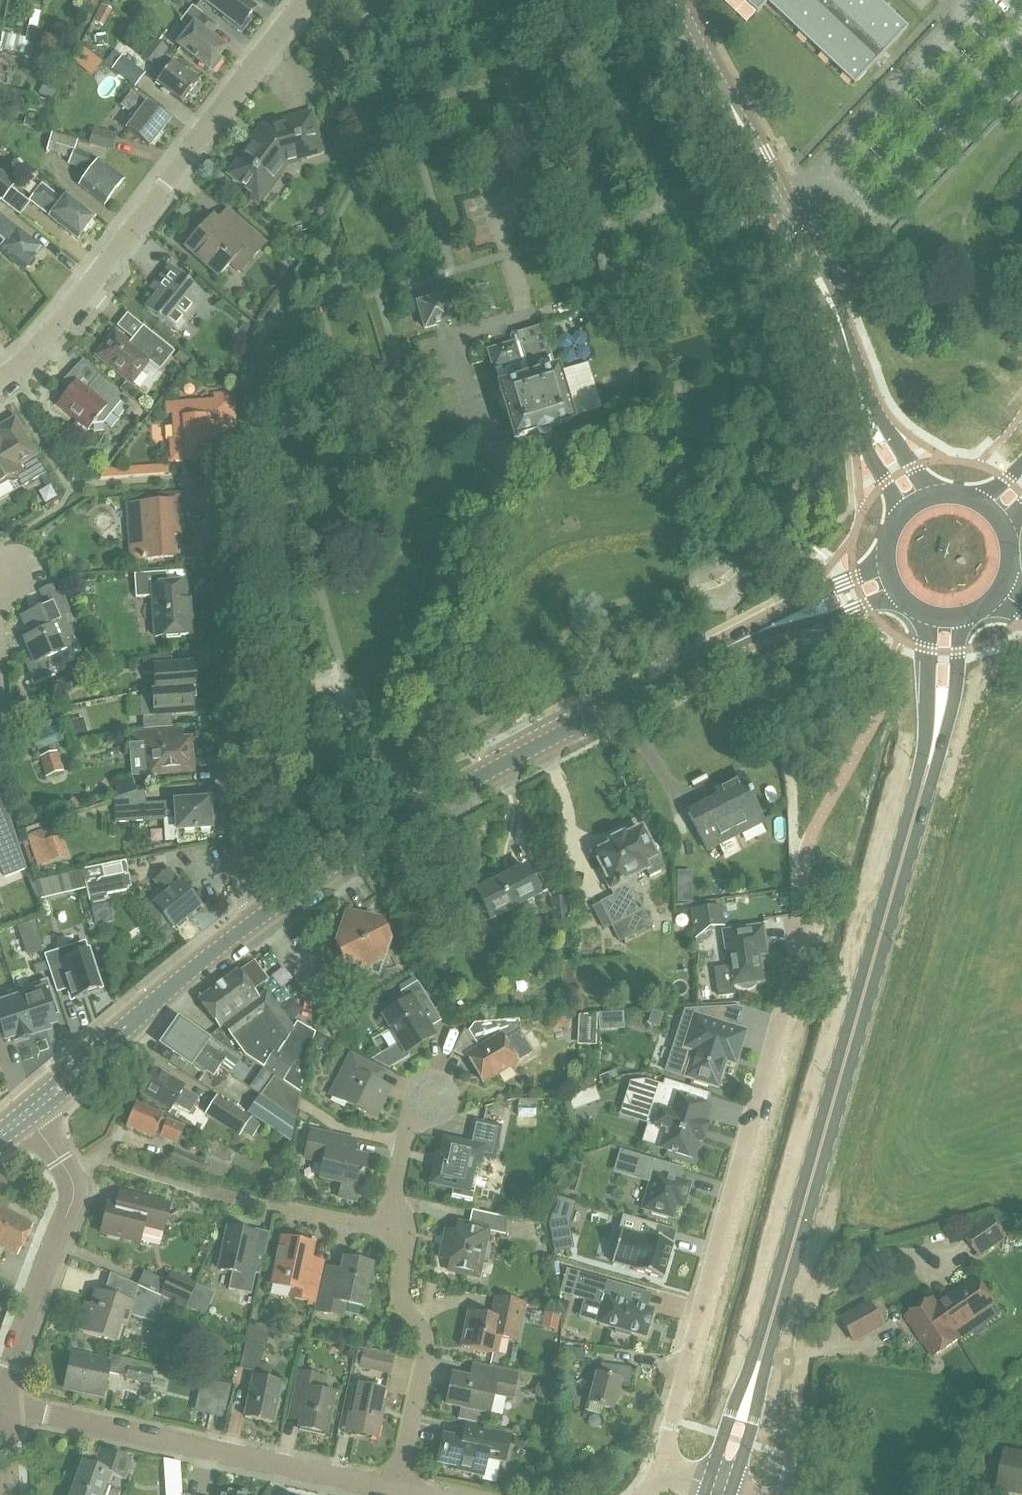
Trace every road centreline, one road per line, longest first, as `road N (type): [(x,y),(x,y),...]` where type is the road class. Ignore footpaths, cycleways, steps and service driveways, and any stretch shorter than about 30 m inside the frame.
road 1 (secondary): [(749,1389),(935,737)]
road 2 (residential): [(658,1473),(786,1000),(798,916),(796,853)]
road 3 (tertiary): [(251,926),(497,771),(793,620)]
road 4 (residential): [(0,377),(89,287),(304,0)]
road 5 (residential): [(251,926),(215,476)]
road 6 (residential): [(397,1488),(3,1401)]
road 7 (residential): [(390,1229),(242,1202),(101,1163),(68,1170)]
road 8 (tertiary): [(31,1118),(251,926)]
road 9 (residential): [(397,1488),(425,1351),(402,1286),(400,1242),(390,1229)]
road 10 (residential): [(3,1401),(73,1203),(68,1170)]
road 11 (tertiary): [(831,305),(824,270),(787,193),(758,135),(733,110)]
road 12 (tertiary): [(733,110),(748,161),(808,279),(831,305)]
road 13 (residential): [(390,1229),(406,1138),(432,1098)]
road 14 (secondary): [(935,737),(956,689),(961,618)]
road 15 (tertiary): [(733,110),(678,0)]
road 16 (secondary): [(928,616),(935,737)]

